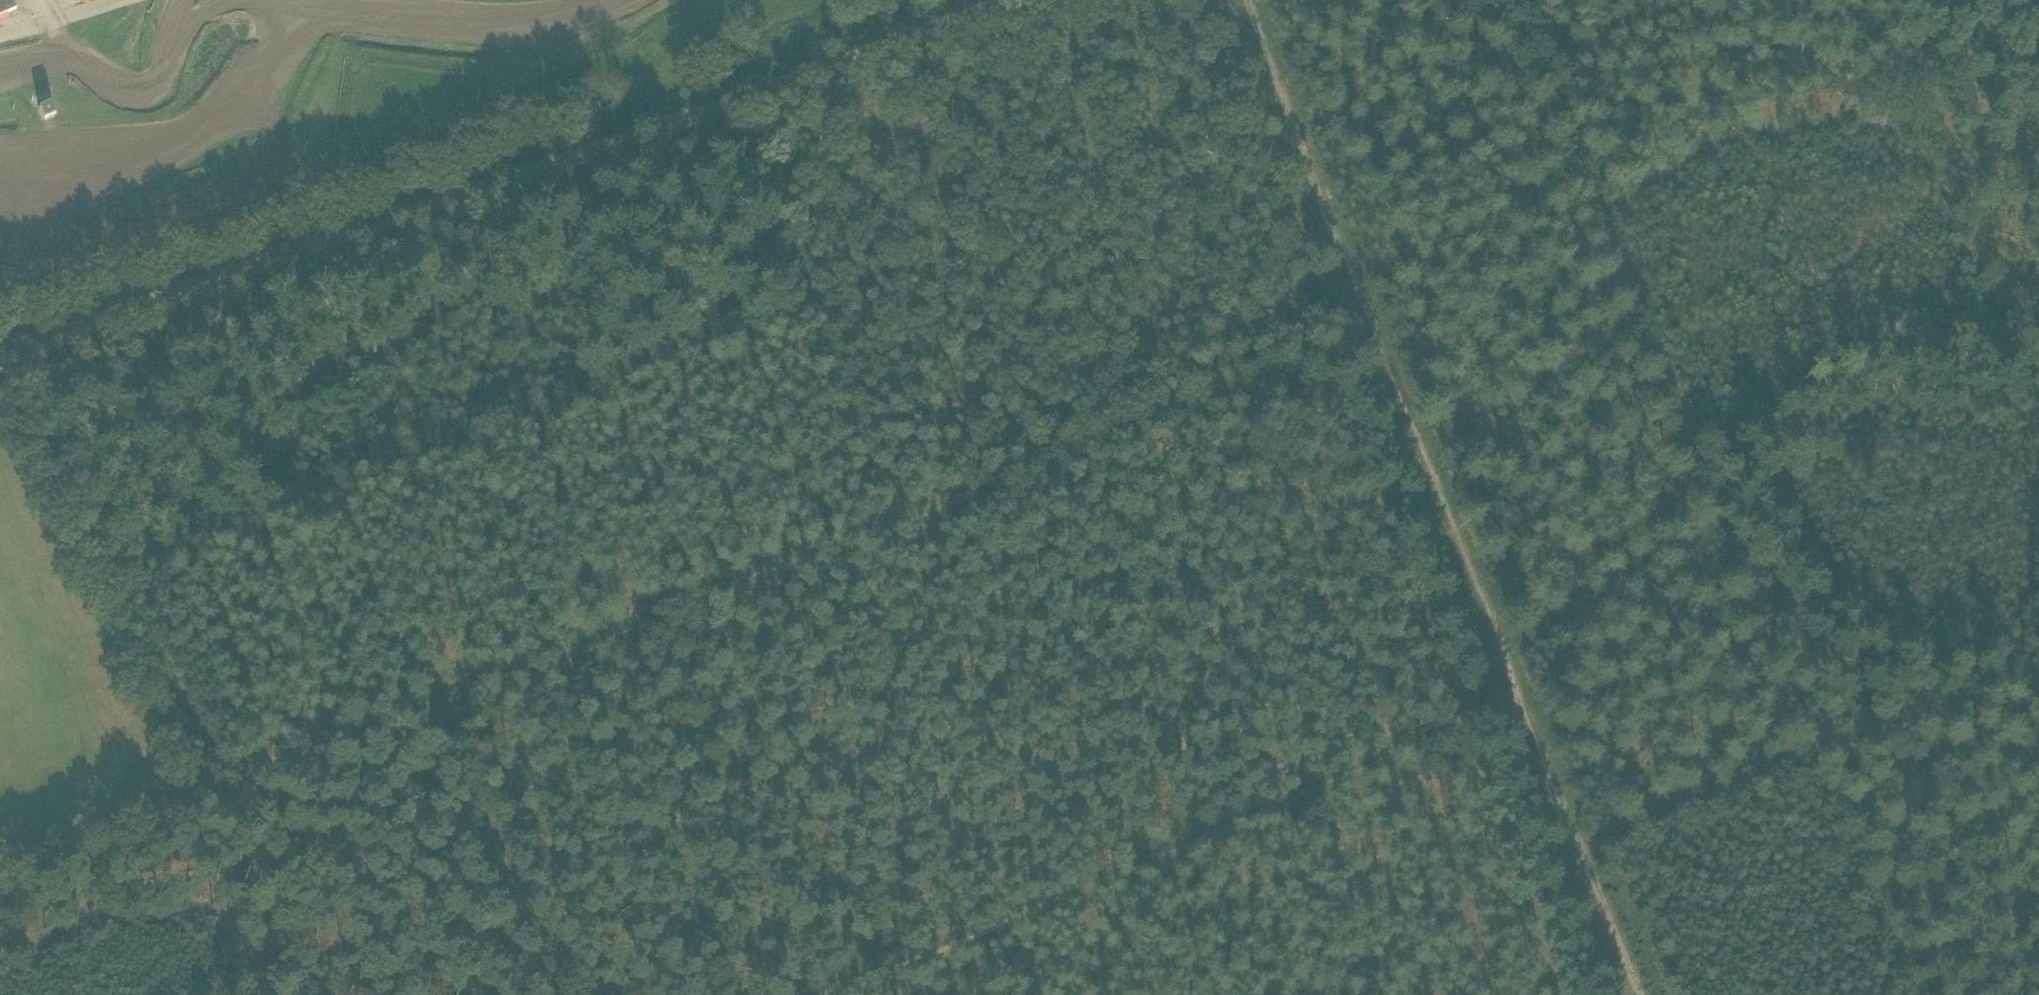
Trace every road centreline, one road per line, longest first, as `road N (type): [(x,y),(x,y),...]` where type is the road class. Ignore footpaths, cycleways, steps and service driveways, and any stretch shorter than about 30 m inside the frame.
road 1 (track): [(0,351),(1022,0)]
road 2 (track): [(1522,709),(1242,0)]
road 3 (track): [(1700,452),(1919,994)]
road 4 (track): [(1375,338),(1618,247),(1518,0)]
road 5 (track): [(1618,247),(1700,452)]
road 6 (track): [(1635,994),(1578,851)]
road 7 (track): [(1578,851),(1522,709)]

